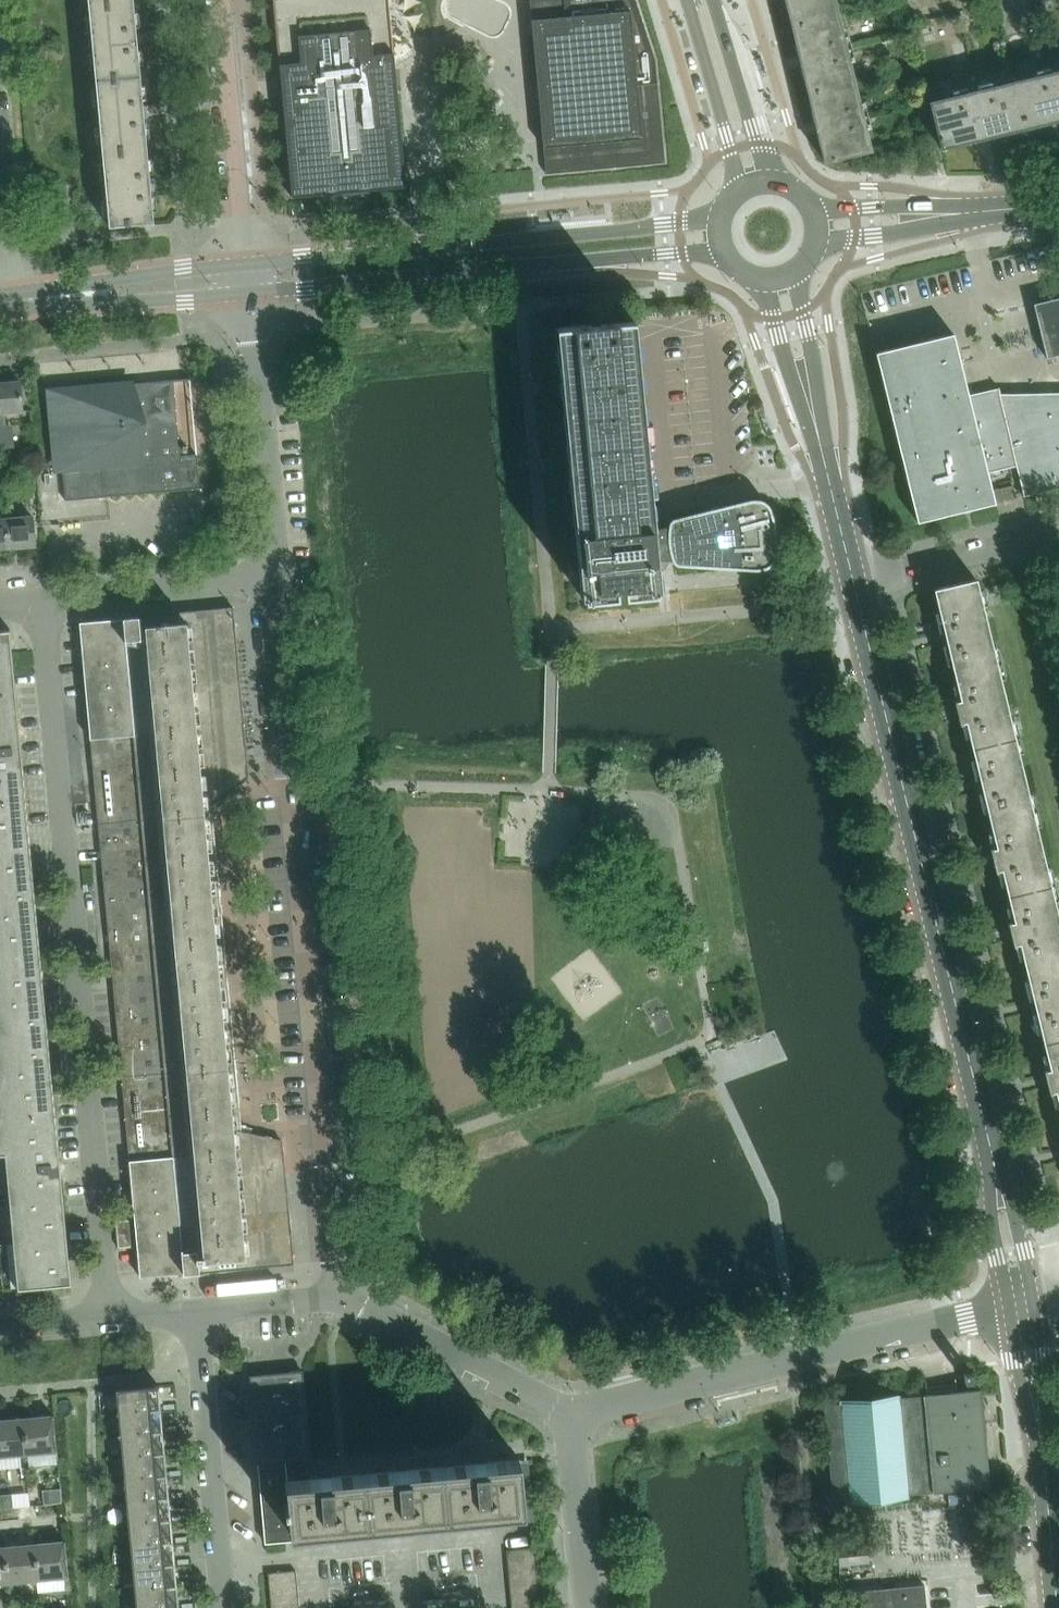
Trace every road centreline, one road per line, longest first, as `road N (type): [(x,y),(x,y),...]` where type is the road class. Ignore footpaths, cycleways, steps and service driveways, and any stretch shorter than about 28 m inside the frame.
road 1 (tertiary): [(1028,1309),(856,588)]
road 2 (residential): [(335,1301),(274,591),(261,574)]
road 3 (residential): [(110,1322),(42,596)]
road 4 (tertiary): [(248,293),(681,251),(730,257)]
road 5 (tertiary): [(725,215),(245,263)]
road 6 (residential): [(571,1421),(1028,1309)]
road 7 (tertiary): [(1056,1607),(1028,1309)]
road 8 (residential): [(227,1607),(200,1313)]
road 9 (residential): [(261,574),(271,548),(248,293)]
road 10 (residential): [(571,1421),(335,1301)]
road 11 (residential): [(245,263),(222,0)]
road 12 (tertiary): [(13,300),(248,293)]
road 13 (tertiary): [(245,263),(13,300)]
road 14 (residential): [(42,596),(241,584),(261,574)]
road 15 (residential): [(856,588),(1058,538)]
road 16 (tertiary): [(687,0),(740,195)]
road 17 (tertiary): [(775,186),(712,0)]
road 18 (residential): [(589,1607),(571,1421)]
road 19 (tertiary): [(856,588),(815,419)]
road 20 (tertiary): [(975,213),(808,208)]
road 21 (tertiary): [(812,248),(975,213)]
road 22 (residential): [(13,300),(0,145)]
road 23 (tertiary): [(815,419),(798,267)]
road 24 (tertiary): [(760,277),(815,419)]
road 25 (residential): [(200,1313),(335,1301)]

